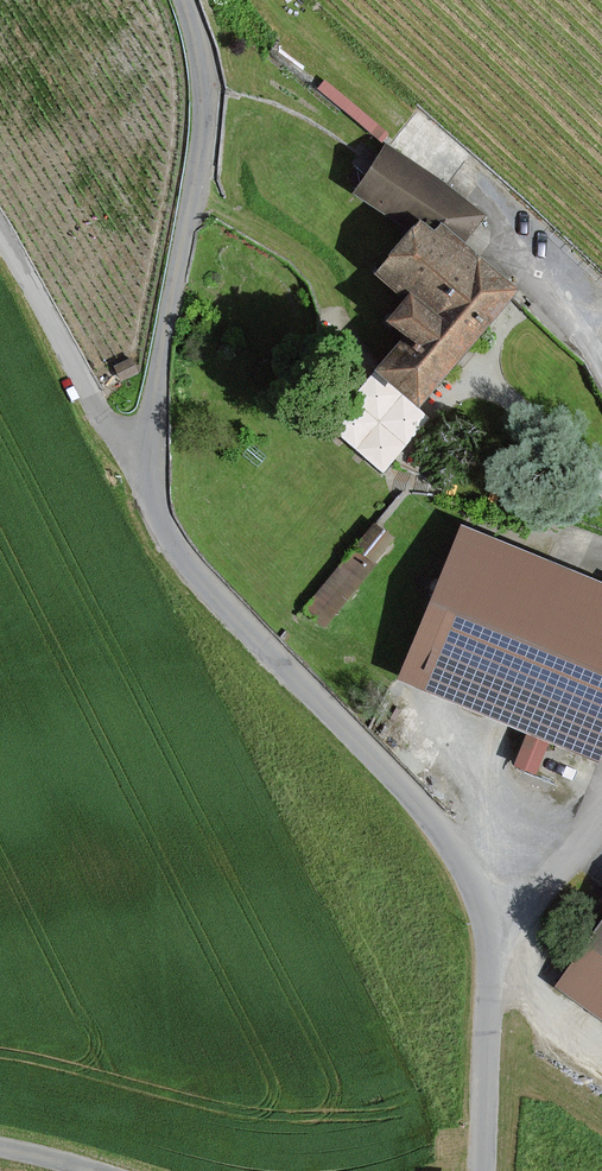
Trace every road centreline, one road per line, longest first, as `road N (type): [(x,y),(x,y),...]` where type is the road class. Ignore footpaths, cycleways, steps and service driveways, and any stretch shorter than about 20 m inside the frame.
road 1 (unclassified): [(135,469),(171,541),(397,782),(479,896),(487,943),(482,1170)]
road 2 (unclassified): [(180,0),(197,63),(196,168),(150,380),(145,450),(135,469)]
road 3 (unclassified): [(0,240),(135,469)]

